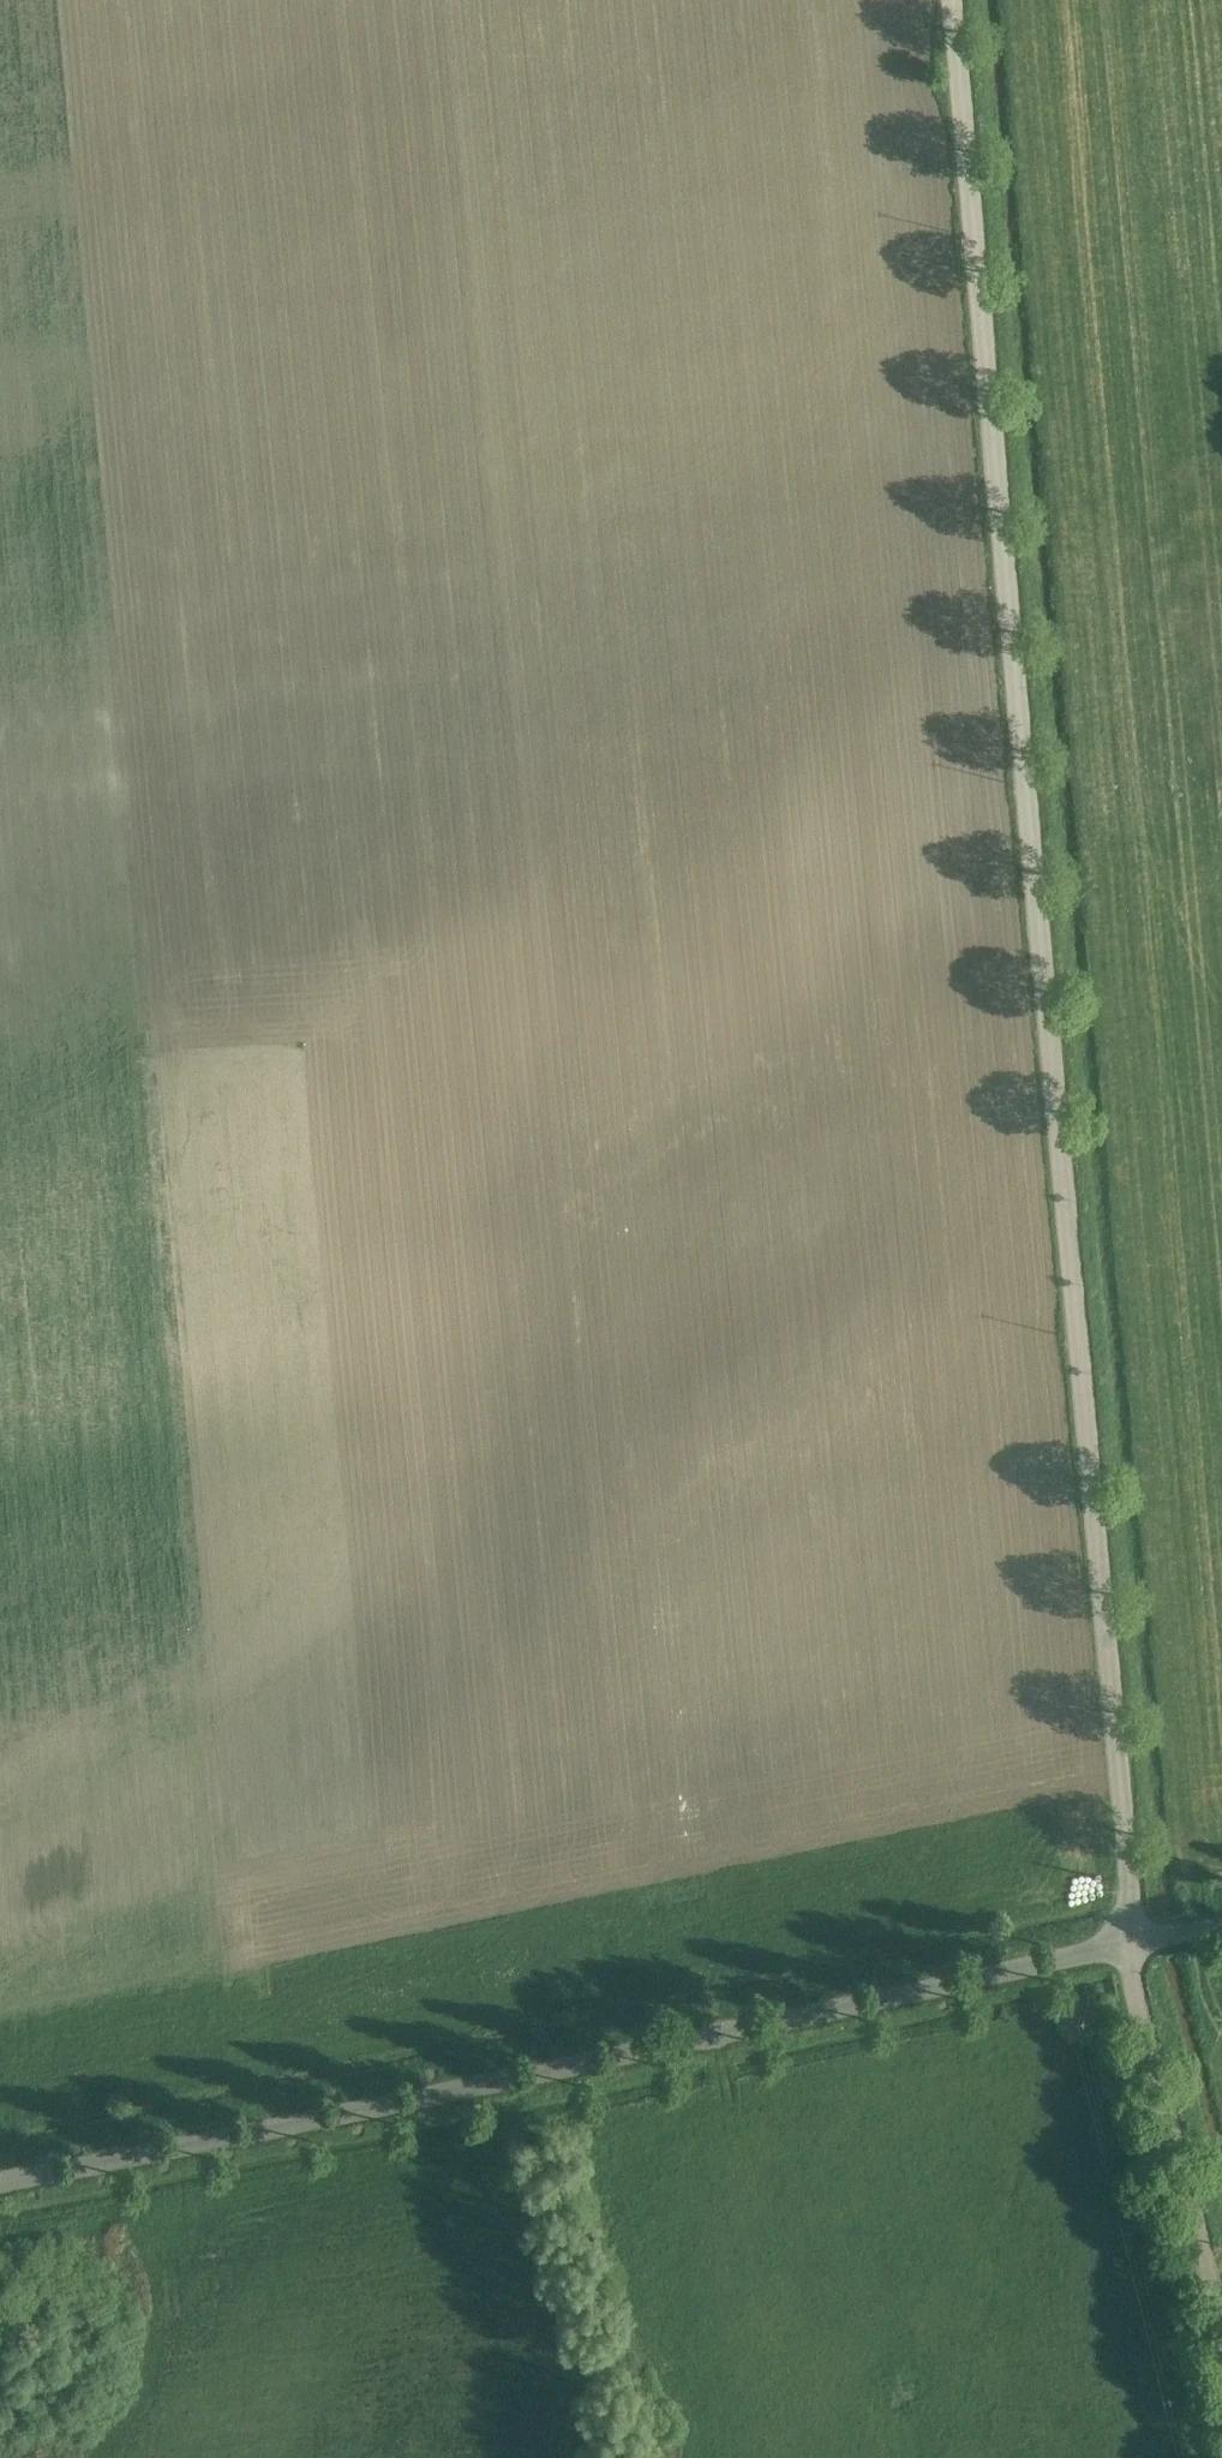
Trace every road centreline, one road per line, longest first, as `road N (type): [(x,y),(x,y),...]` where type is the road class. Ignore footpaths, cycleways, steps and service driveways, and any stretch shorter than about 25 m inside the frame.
road 1 (unclassified): [(959,0),(1133,1943)]
road 2 (unclassified): [(0,2175),(1133,1943)]
road 3 (unclassified): [(1133,1943),(1140,2007),(1221,2325)]

